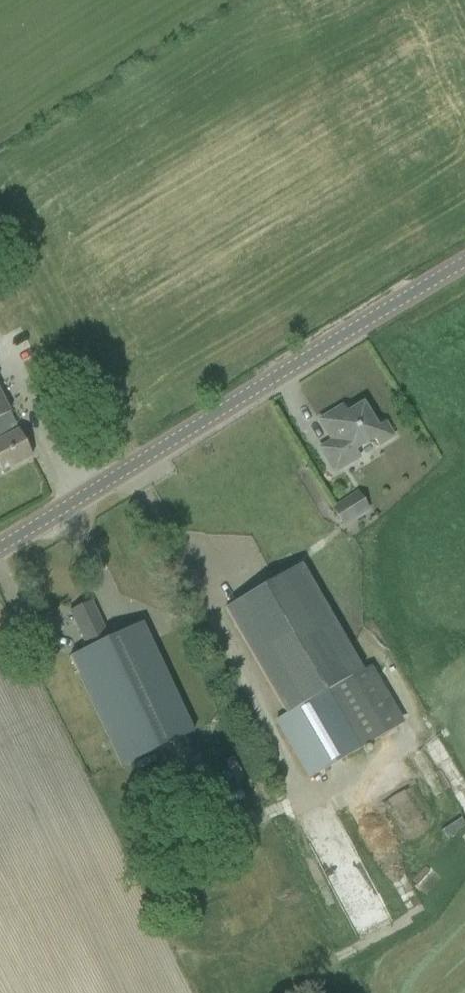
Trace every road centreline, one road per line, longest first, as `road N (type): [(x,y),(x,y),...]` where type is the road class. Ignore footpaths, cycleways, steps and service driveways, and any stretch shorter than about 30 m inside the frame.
road 1 (unclassified): [(0,553),(464,268)]

